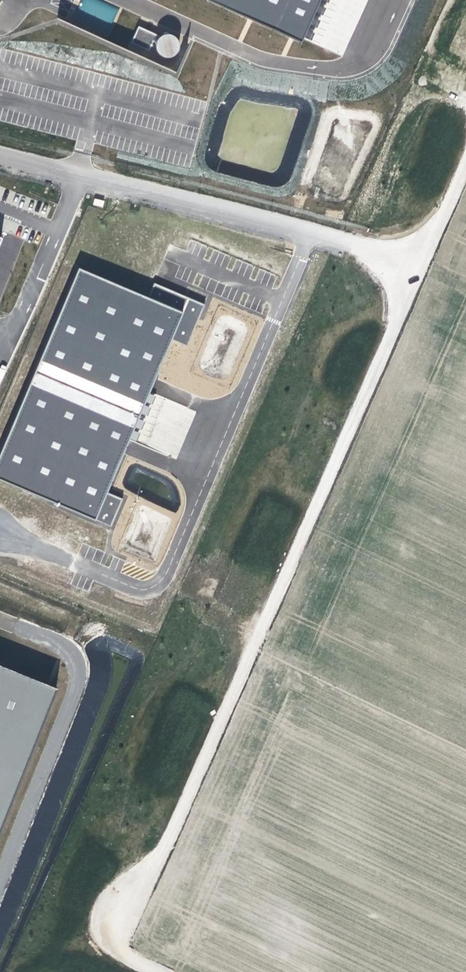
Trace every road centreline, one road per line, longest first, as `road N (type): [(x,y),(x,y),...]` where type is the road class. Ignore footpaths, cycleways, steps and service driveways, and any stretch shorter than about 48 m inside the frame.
road 1 (track): [(259,636),(465,163)]
road 2 (track): [(259,636),(175,827),(149,868),(102,913),(100,935),(163,971)]
road 3 (unclassified): [(0,154),(386,253)]

